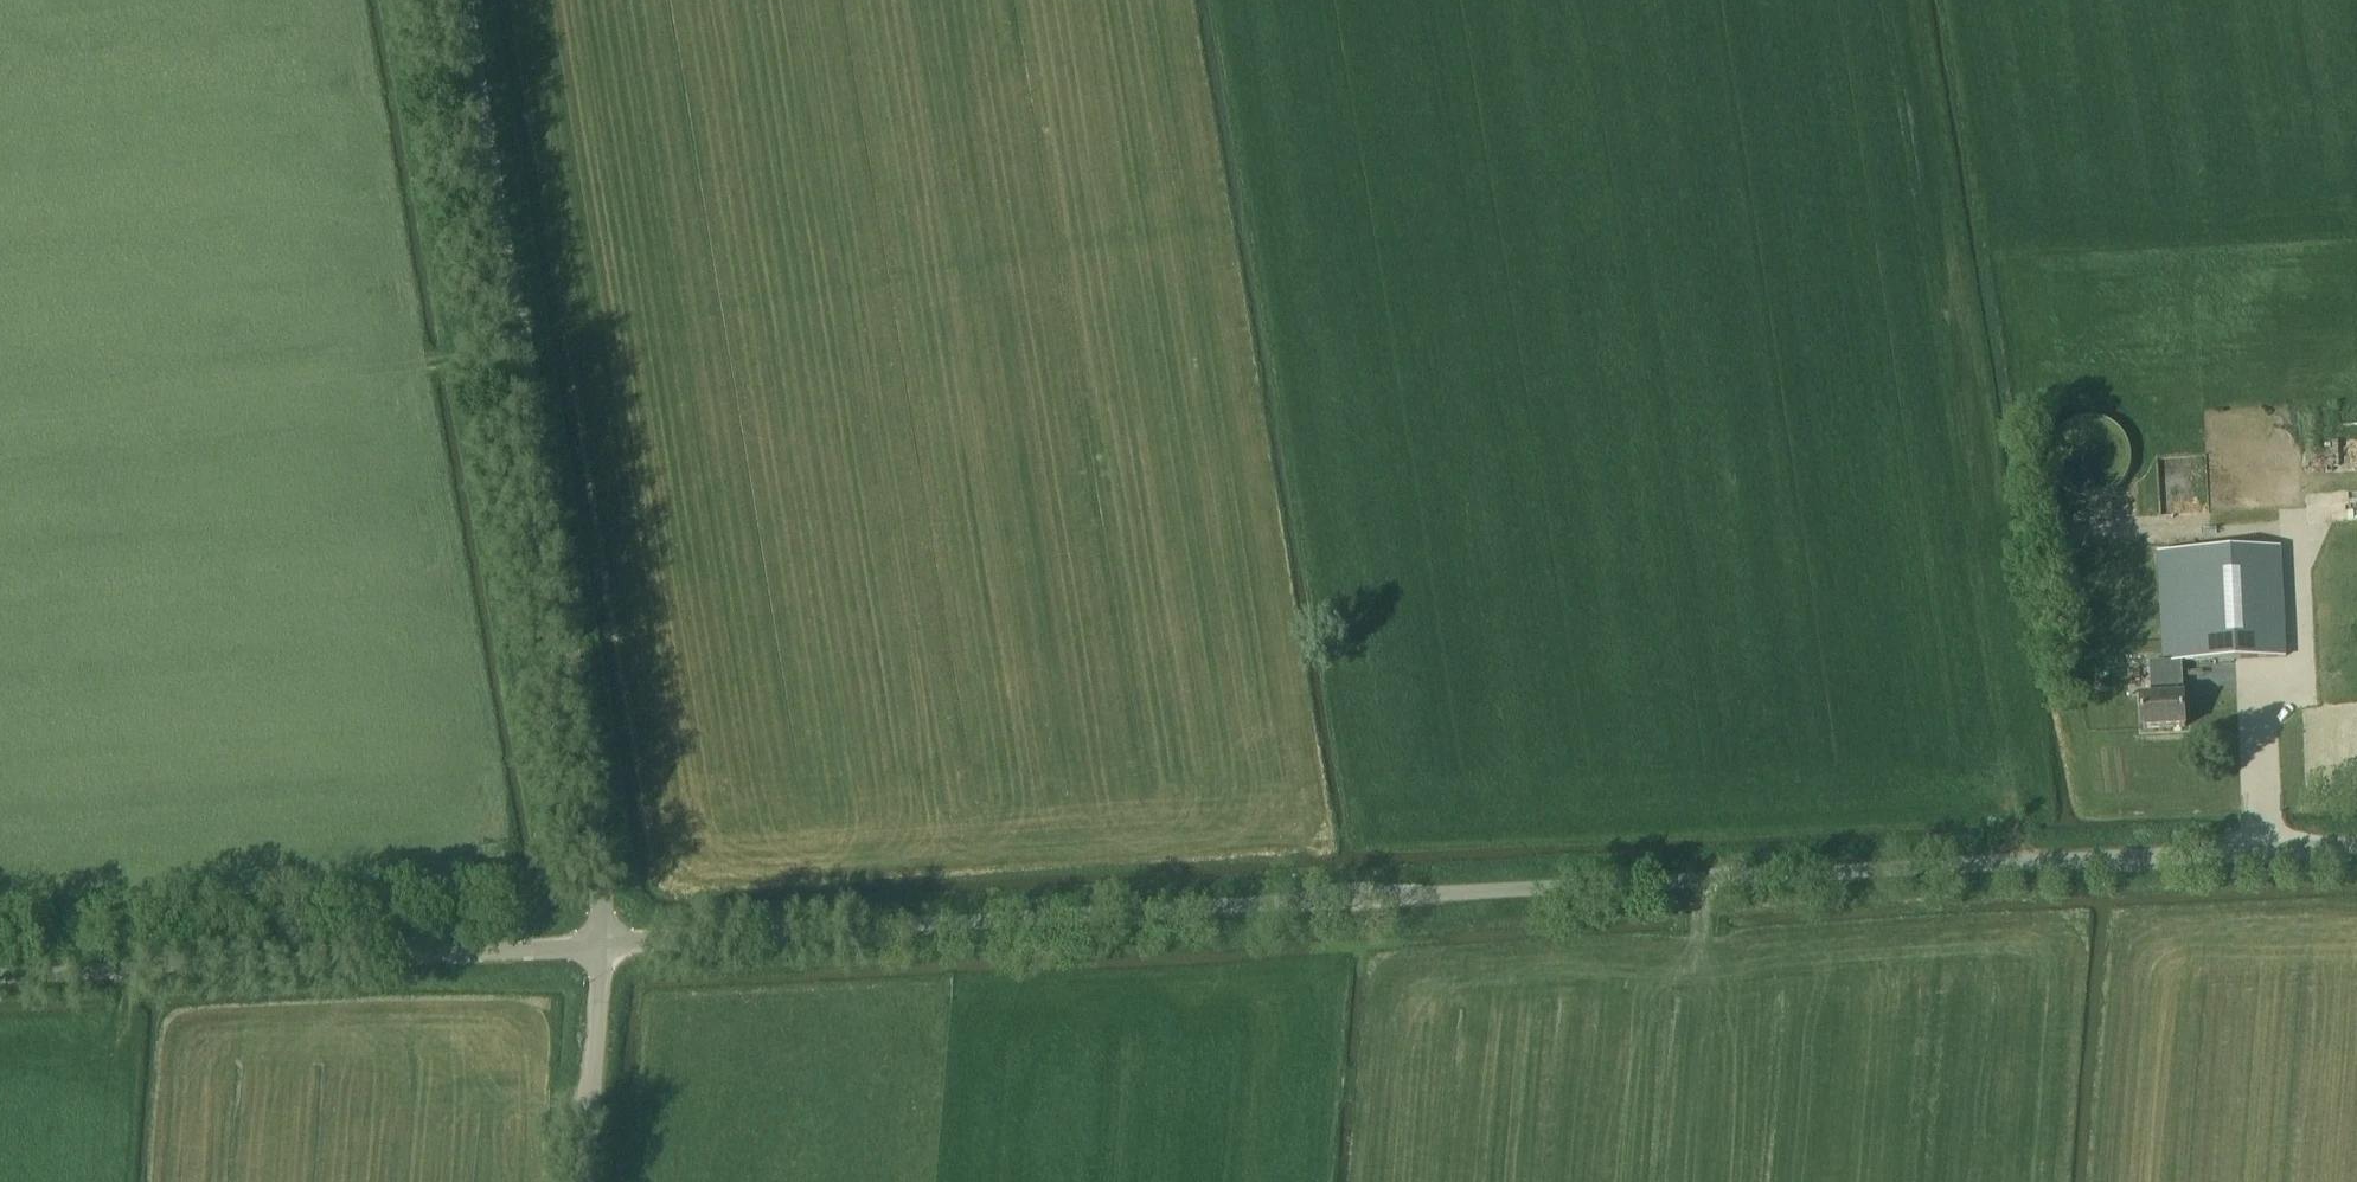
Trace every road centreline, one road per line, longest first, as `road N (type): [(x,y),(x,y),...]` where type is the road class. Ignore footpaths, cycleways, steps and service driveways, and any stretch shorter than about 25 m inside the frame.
road 1 (unclassified): [(2356,847),(603,947)]
road 2 (unclassified): [(603,947),(585,737),(465,0)]
road 3 (unclassified): [(0,979),(603,947)]
road 4 (unclassified): [(603,947),(585,1181)]

